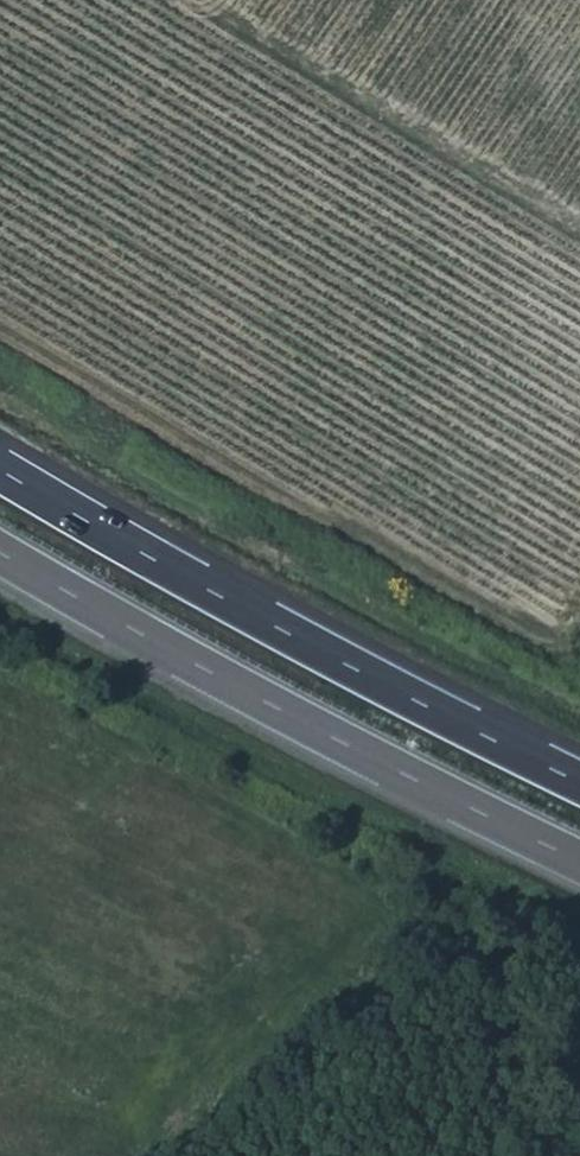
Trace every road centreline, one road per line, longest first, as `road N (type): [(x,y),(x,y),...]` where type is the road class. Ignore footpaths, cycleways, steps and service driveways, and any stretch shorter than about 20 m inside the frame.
road 1 (trunk): [(579,783),(307,644),(0,470)]
road 2 (trunk): [(0,553),(200,666),(579,861)]
road 3 (track): [(579,223),(213,0)]

